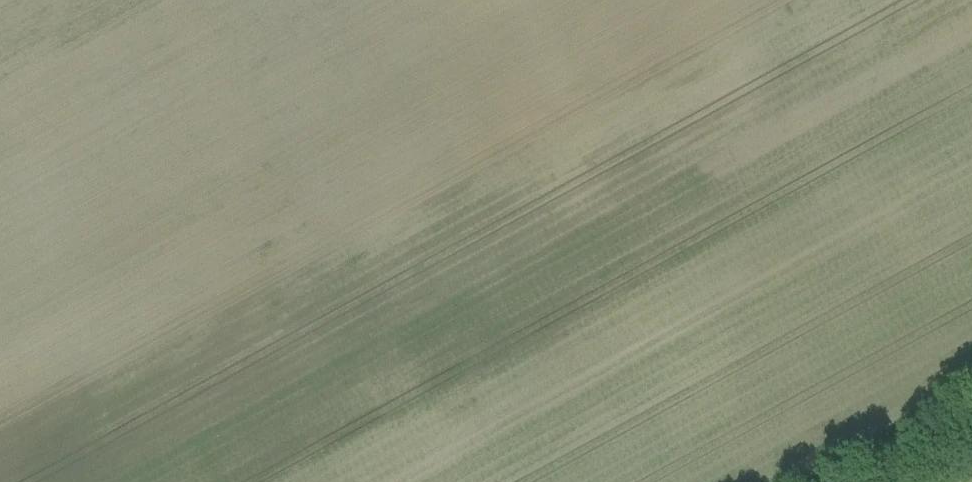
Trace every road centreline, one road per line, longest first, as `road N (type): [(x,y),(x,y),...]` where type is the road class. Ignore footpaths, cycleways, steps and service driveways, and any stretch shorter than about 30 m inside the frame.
road 1 (track): [(850,481),(971,416)]

